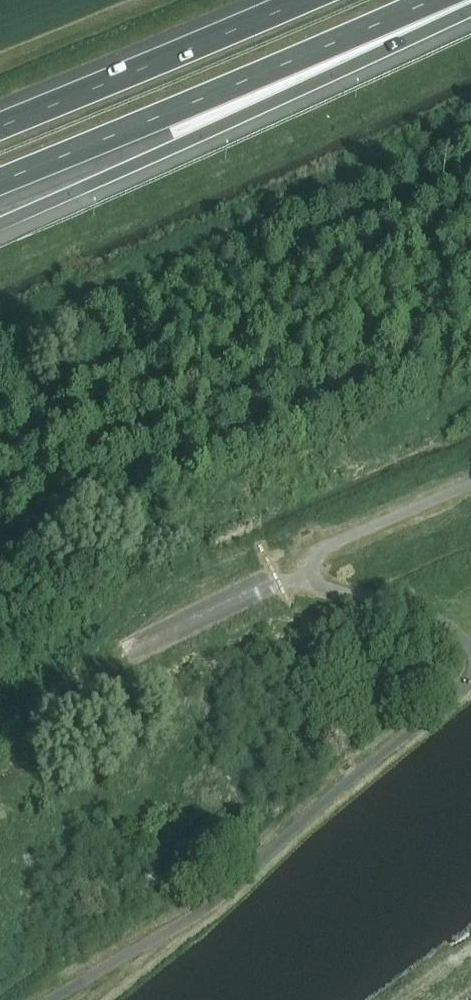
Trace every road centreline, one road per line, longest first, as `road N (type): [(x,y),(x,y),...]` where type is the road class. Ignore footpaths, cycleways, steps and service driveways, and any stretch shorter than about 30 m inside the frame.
road 1 (unclassified): [(51,999),(208,908),(470,678)]
road 2 (motorway): [(0,223),(178,146),(457,0)]
road 3 (motorway): [(0,178),(429,0)]
road 4 (motorway): [(299,0),(0,128)]
road 5 (unclassified): [(470,486),(314,555),(320,585),(406,610)]

